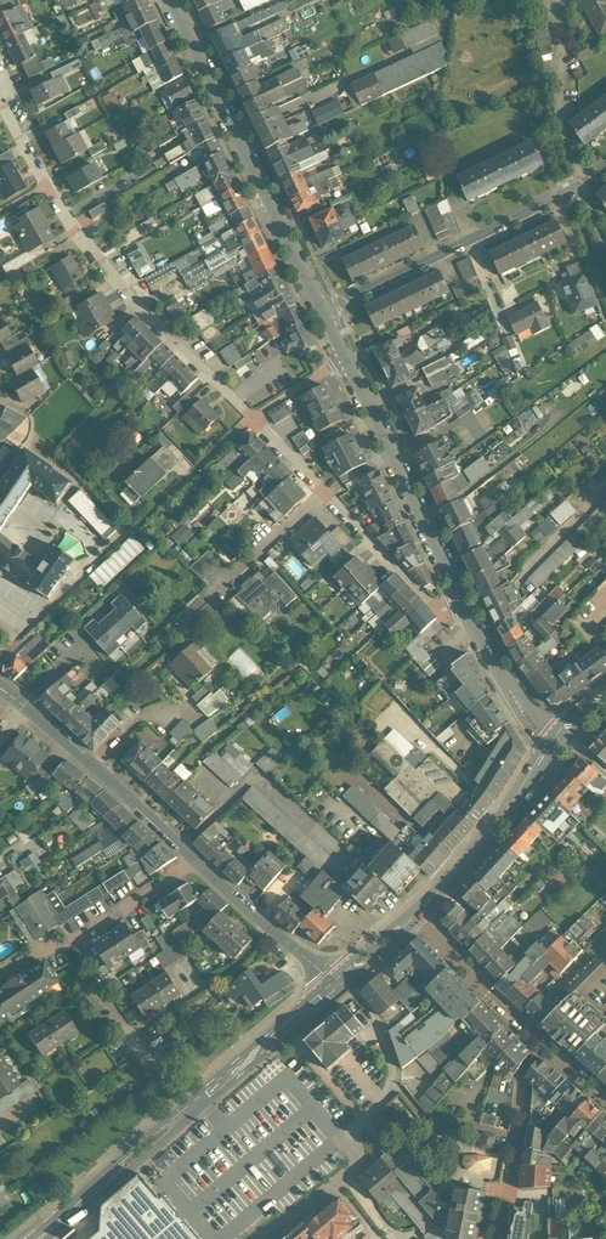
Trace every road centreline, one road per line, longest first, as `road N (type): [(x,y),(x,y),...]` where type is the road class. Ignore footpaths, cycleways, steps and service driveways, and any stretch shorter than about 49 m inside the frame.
road 1 (residential): [(253,417),(169,337),(80,232),(0,85)]
road 2 (tertiary): [(335,986),(54,1227)]
road 3 (residential): [(173,0),(326,312)]
road 4 (residential): [(465,602),(436,609),(253,417)]
road 5 (residential): [(580,188),(326,312)]
road 6 (residential): [(347,357),(465,602)]
road 7 (residential): [(260,1238),(358,1161),(353,1129),(396,1081),(378,1034)]
road 8 (residential): [(197,859),(78,940),(33,949),(0,973)]
road 9 (residential): [(197,859),(24,707)]
road 10 (tertiary): [(556,740),(489,835),(416,915)]
road 11 (residential): [(544,1044),(520,1075),(499,1238)]
road 12 (residential): [(335,986),(197,859)]
road 13 (residential): [(416,915),(544,1044)]
road 14 (residential): [(465,602),(507,683),(556,740)]

